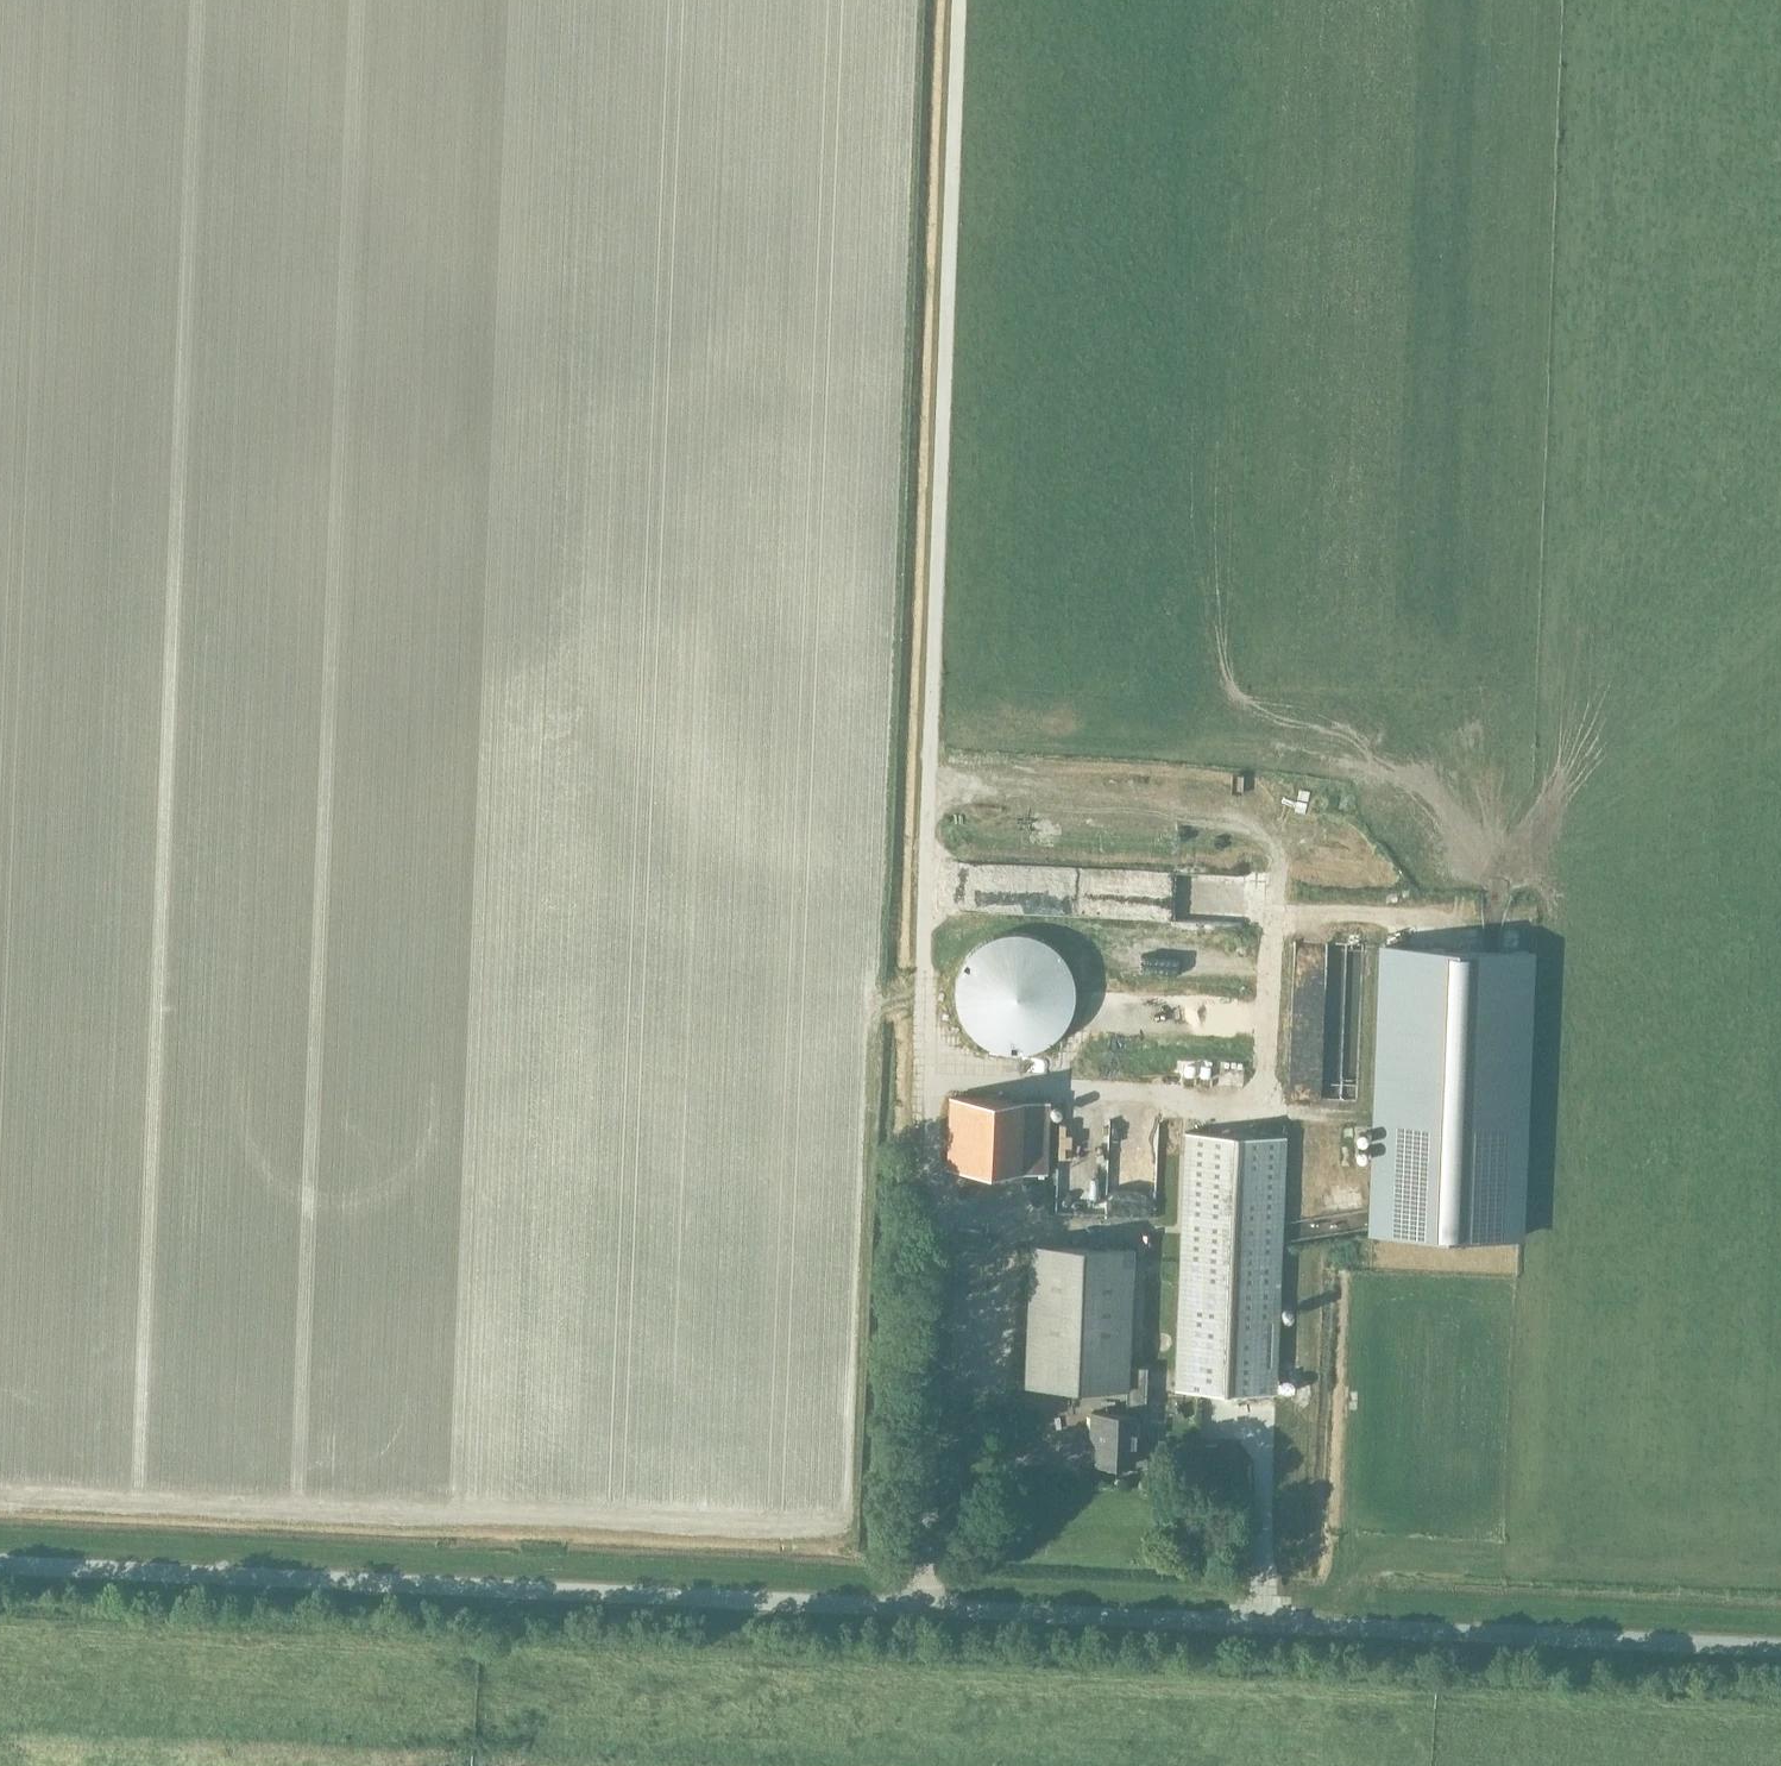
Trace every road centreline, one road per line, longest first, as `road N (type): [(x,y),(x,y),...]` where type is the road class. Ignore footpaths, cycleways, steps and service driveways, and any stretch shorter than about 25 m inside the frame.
road 1 (unclassified): [(1780,1652),(0,1565)]

